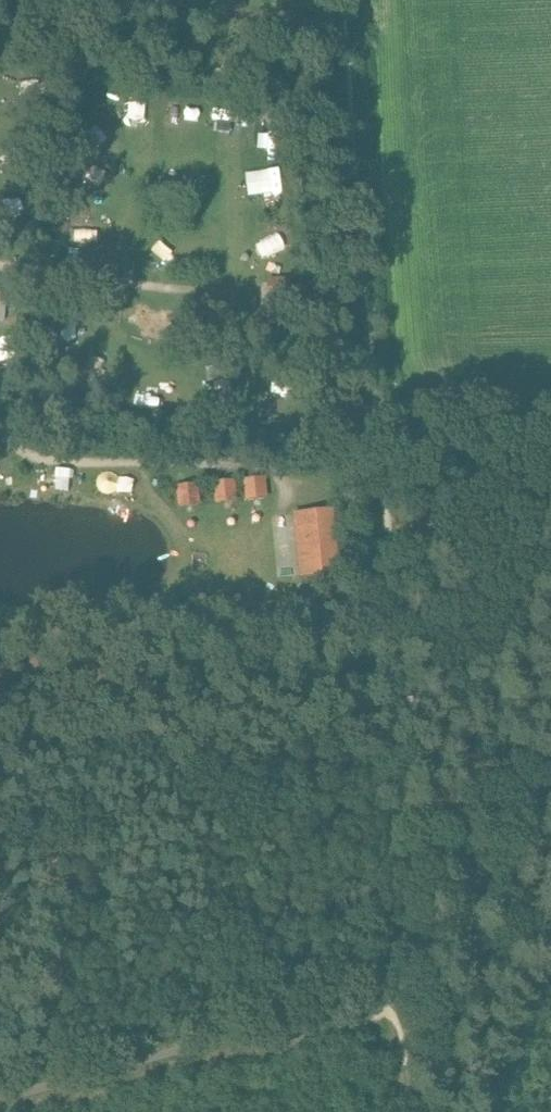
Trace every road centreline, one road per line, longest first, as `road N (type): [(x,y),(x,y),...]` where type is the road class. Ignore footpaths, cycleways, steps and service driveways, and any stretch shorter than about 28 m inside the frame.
road 1 (track): [(0,1111),(384,1004),(500,865),(550,857)]
road 2 (track): [(0,427),(11,447),(42,464),(229,467),(309,482)]

